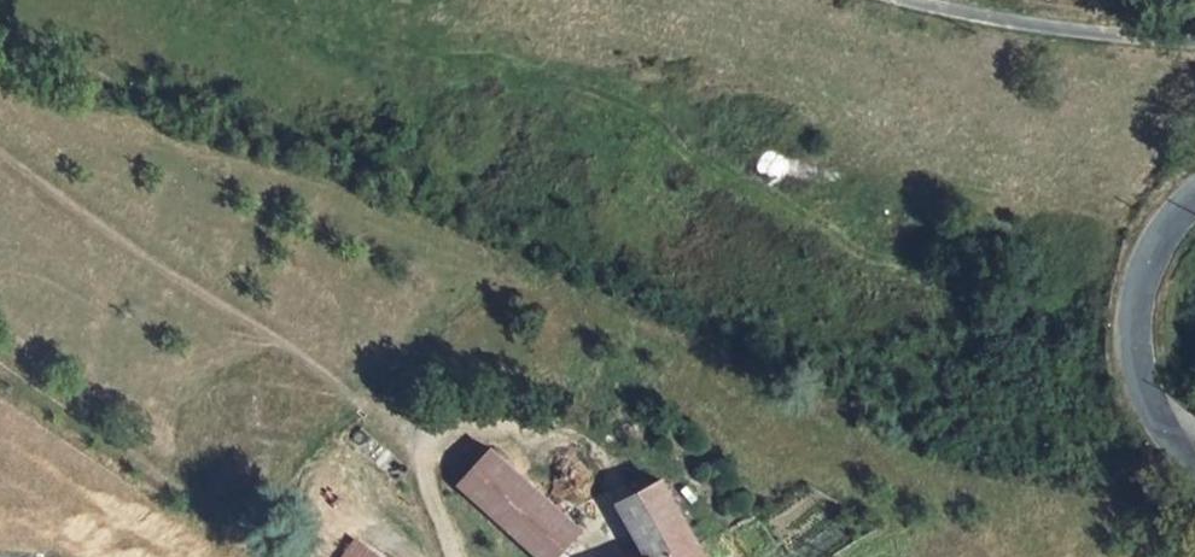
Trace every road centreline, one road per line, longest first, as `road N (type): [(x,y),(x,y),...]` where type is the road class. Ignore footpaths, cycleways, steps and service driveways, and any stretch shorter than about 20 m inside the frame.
road 1 (track): [(272,556),(0,374)]
road 2 (secondary): [(1194,472),(1154,414),(1140,374),(1136,316),(1147,270),(1194,201)]

